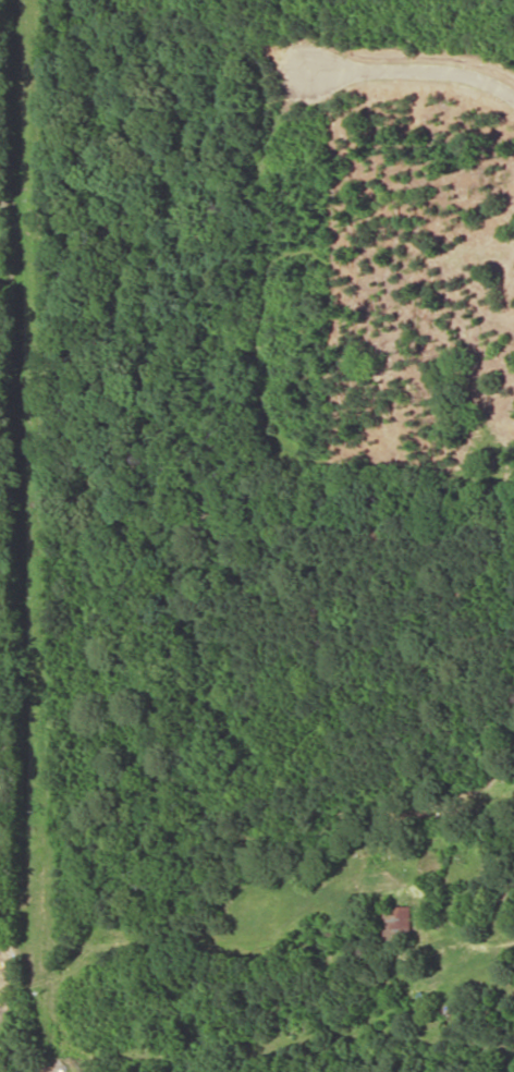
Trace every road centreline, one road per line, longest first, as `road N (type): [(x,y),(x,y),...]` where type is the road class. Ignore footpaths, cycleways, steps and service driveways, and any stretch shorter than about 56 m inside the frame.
road 1 (residential): [(513,96),(458,72),(315,71)]

